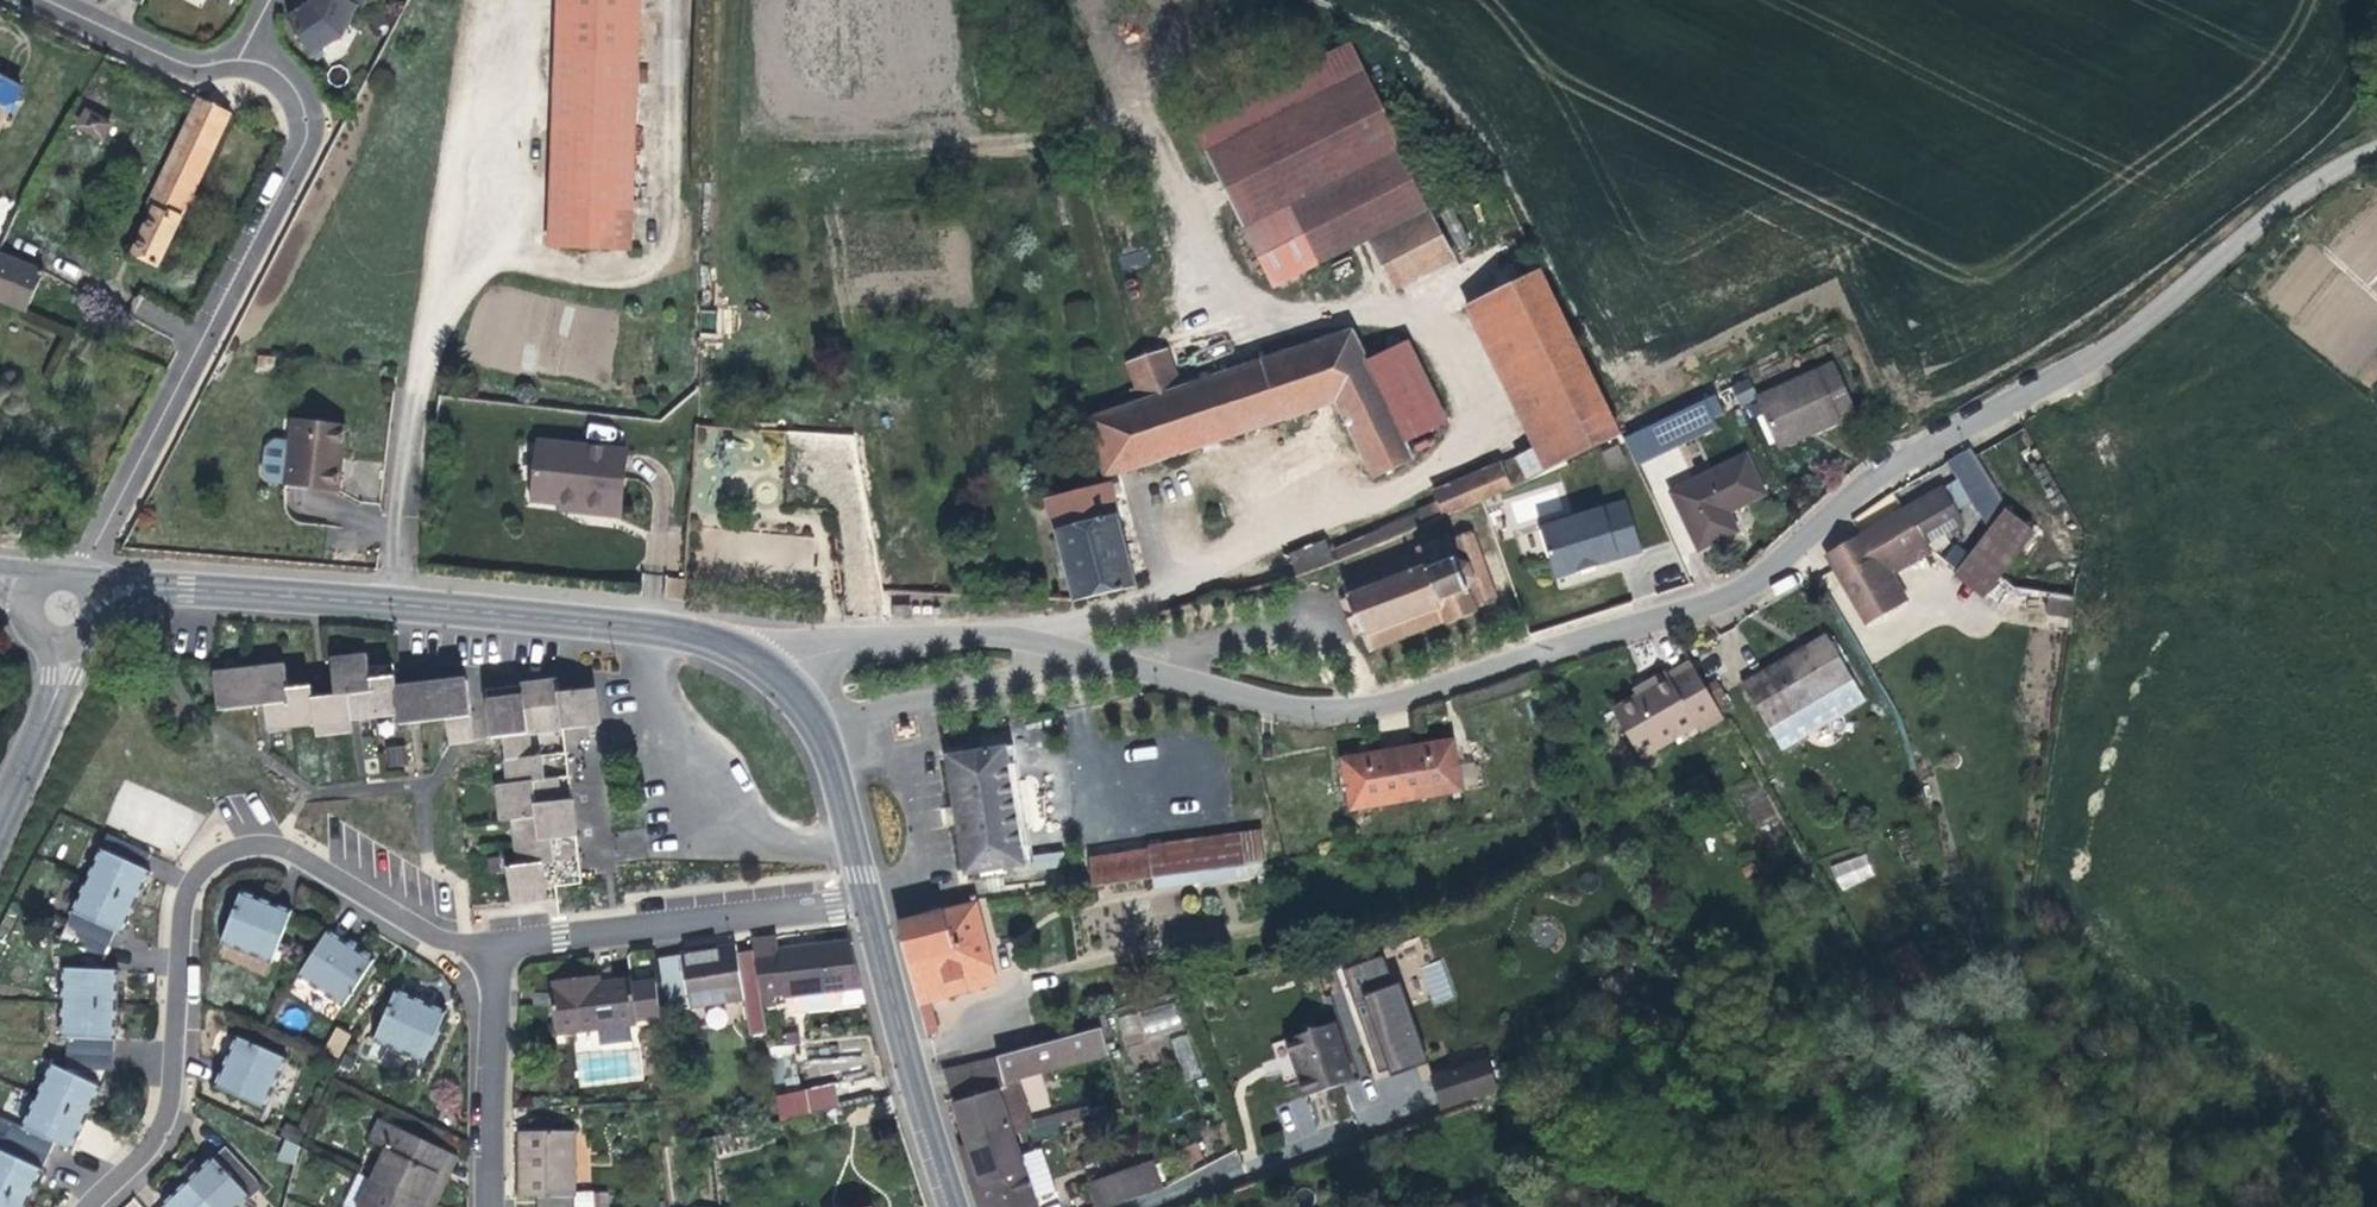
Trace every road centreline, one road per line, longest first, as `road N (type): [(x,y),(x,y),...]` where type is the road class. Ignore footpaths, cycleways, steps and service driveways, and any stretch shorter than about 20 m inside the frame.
road 1 (residential): [(759,656),(801,643),(1060,642),(1313,711),(1377,705),(1762,587),(1897,461),(2103,348),(2328,176),(2376,155)]
road 2 (residential): [(491,946),(440,938),(262,845),(209,859),(186,897),(172,1110),(153,1149),(95,1206)]
road 3 (tertiary): [(759,656),(686,630),(153,587),(95,604)]
road 4 (residential): [(866,906),(491,946)]
road 5 (tertiary): [(953,1206),(866,906)]
road 6 (tertiary): [(866,906),(832,767),(809,712),(759,656)]
road 7 (residential): [(489,1206),(491,946)]
road 8 (residential): [(0,809),(60,677),(59,646)]

